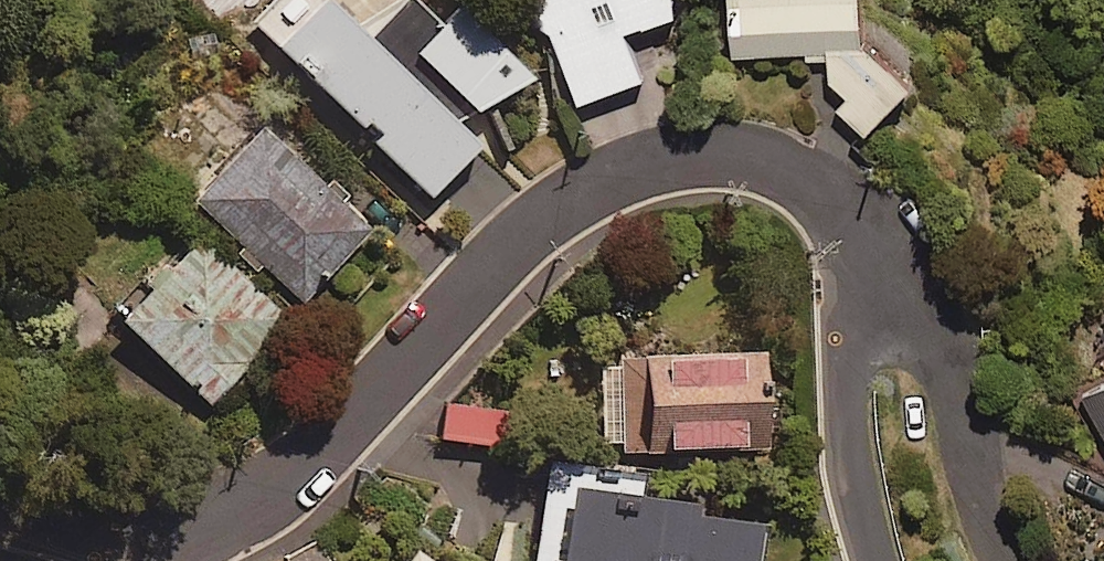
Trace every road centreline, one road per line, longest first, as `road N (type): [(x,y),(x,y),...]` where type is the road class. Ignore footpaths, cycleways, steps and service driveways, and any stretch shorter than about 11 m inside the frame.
road 1 (residential): [(0,514),(139,537),(221,516),(290,479),(517,235),(636,164),(737,146),(786,158),(839,205)]
road 2 (residential): [(839,205),(893,269),(948,366),(977,509),(999,560)]
road 3 (residential): [(874,560),(846,417),(839,205)]

